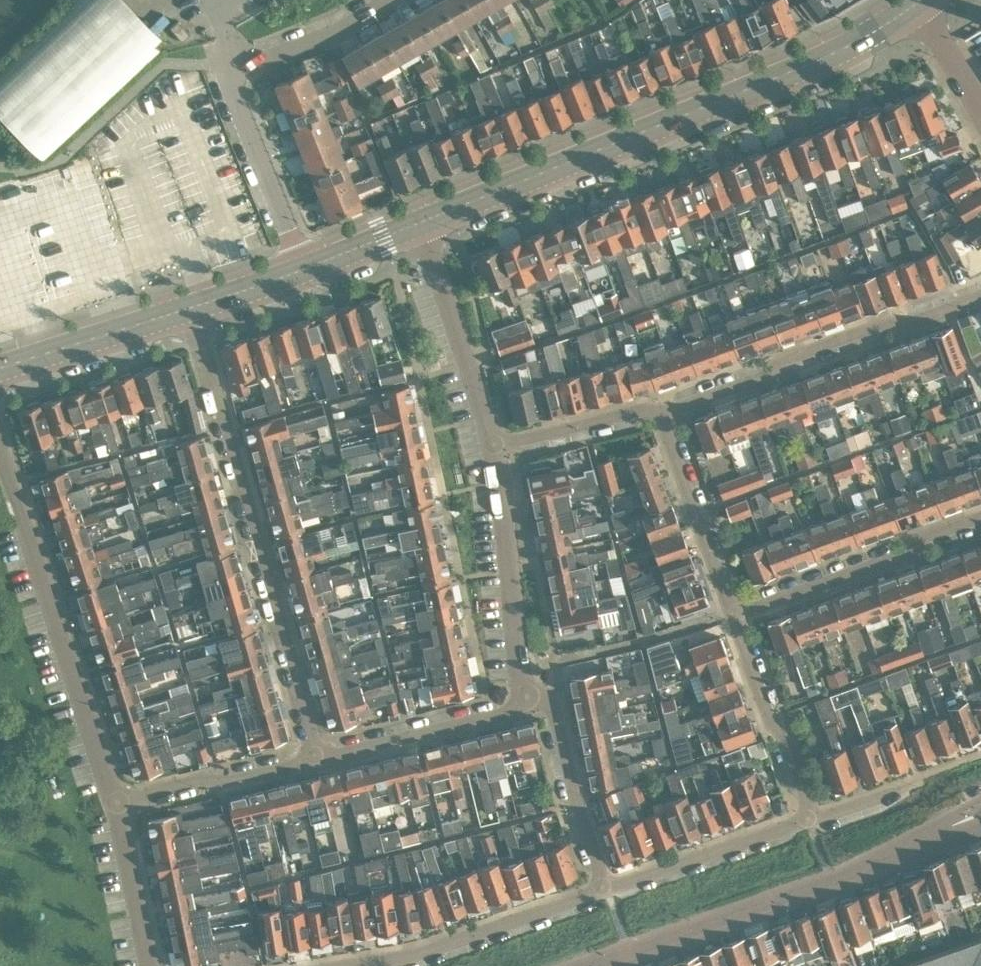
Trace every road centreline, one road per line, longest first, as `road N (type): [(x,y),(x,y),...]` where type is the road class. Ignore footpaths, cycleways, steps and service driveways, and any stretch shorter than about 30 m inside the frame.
road 1 (secondary): [(420,218),(838,47),(914,1)]
road 2 (residential): [(189,304),(317,756)]
road 3 (residential): [(0,419),(118,796)]
road 4 (residential): [(302,264),(231,62),(331,29),(380,0)]
road 5 (residential): [(980,287),(666,409)]
road 6 (residential): [(345,965),(431,947),(607,885)]
road 7 (residential): [(733,609),(980,520)]
road 8 (residential): [(526,701),(496,441)]
road 9 (residential): [(496,441),(420,218)]
road 10 (residential): [(811,815),(733,609)]
road 11 (residential): [(317,756),(526,701)]
road 12 (residential): [(607,885),(811,815)]
road 13 (residential): [(607,885),(557,717),(543,701),(526,701)]
road 14 (residential): [(733,609),(666,409)]
road 15 (residential): [(118,796),(317,756)]
road 16 (secondary): [(0,365),(189,304)]
road 17 (residential): [(666,409),(496,441)]
road 18 (residential): [(118,796),(152,965)]
road 19 (residential): [(980,113),(914,1)]
road 20 (secondary): [(302,264),(420,218)]

